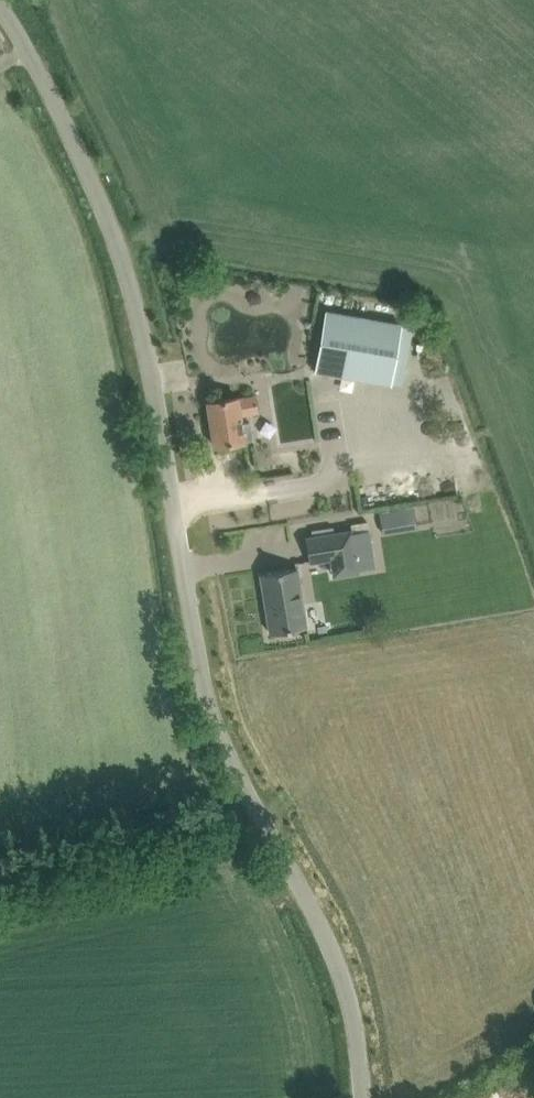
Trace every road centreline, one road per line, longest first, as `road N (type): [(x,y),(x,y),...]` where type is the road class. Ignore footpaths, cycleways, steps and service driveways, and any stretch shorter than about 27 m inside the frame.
road 1 (unclassified): [(361,1097),(354,1019),(334,947),(235,770),(205,691),(149,359),(122,260),(88,170),(0,0)]
road 2 (track): [(253,803),(0,868)]

